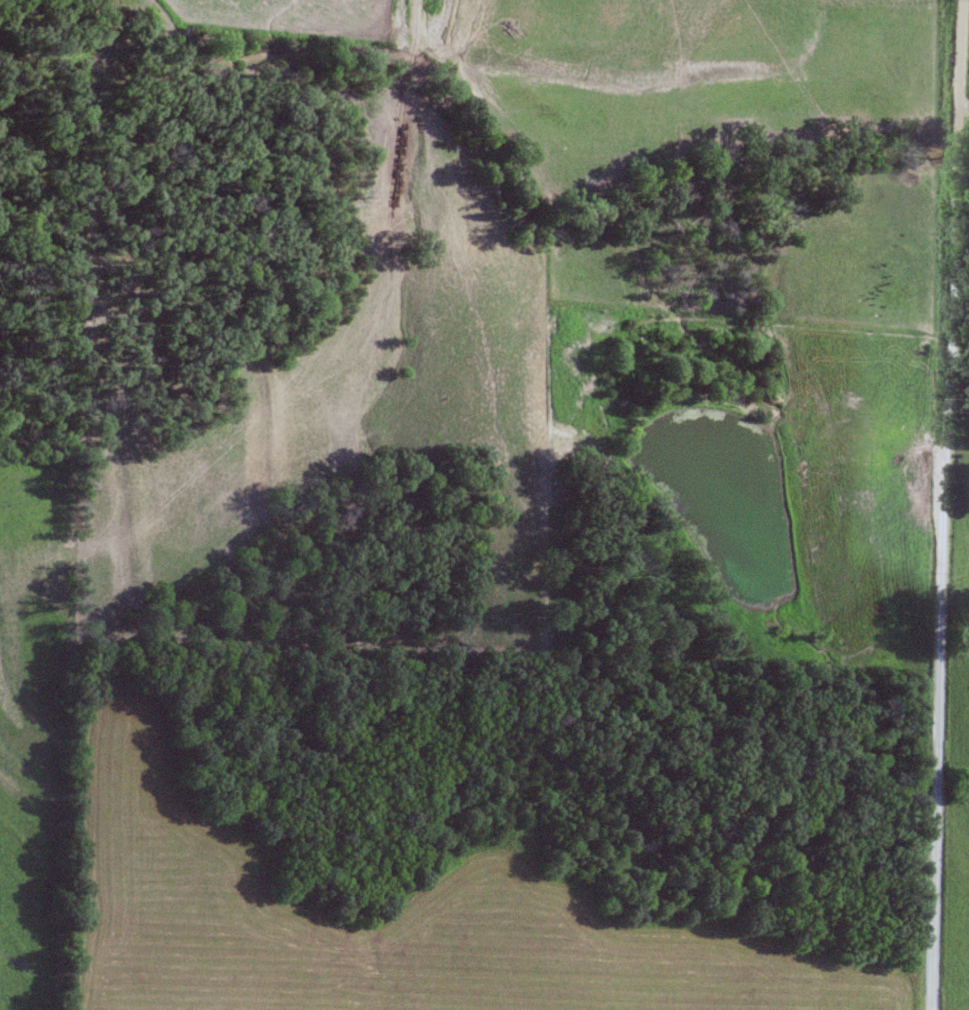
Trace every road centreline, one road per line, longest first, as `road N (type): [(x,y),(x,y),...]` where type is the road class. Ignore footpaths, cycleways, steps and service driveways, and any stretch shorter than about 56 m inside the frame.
road 1 (residential): [(930,1009),(960,0)]

